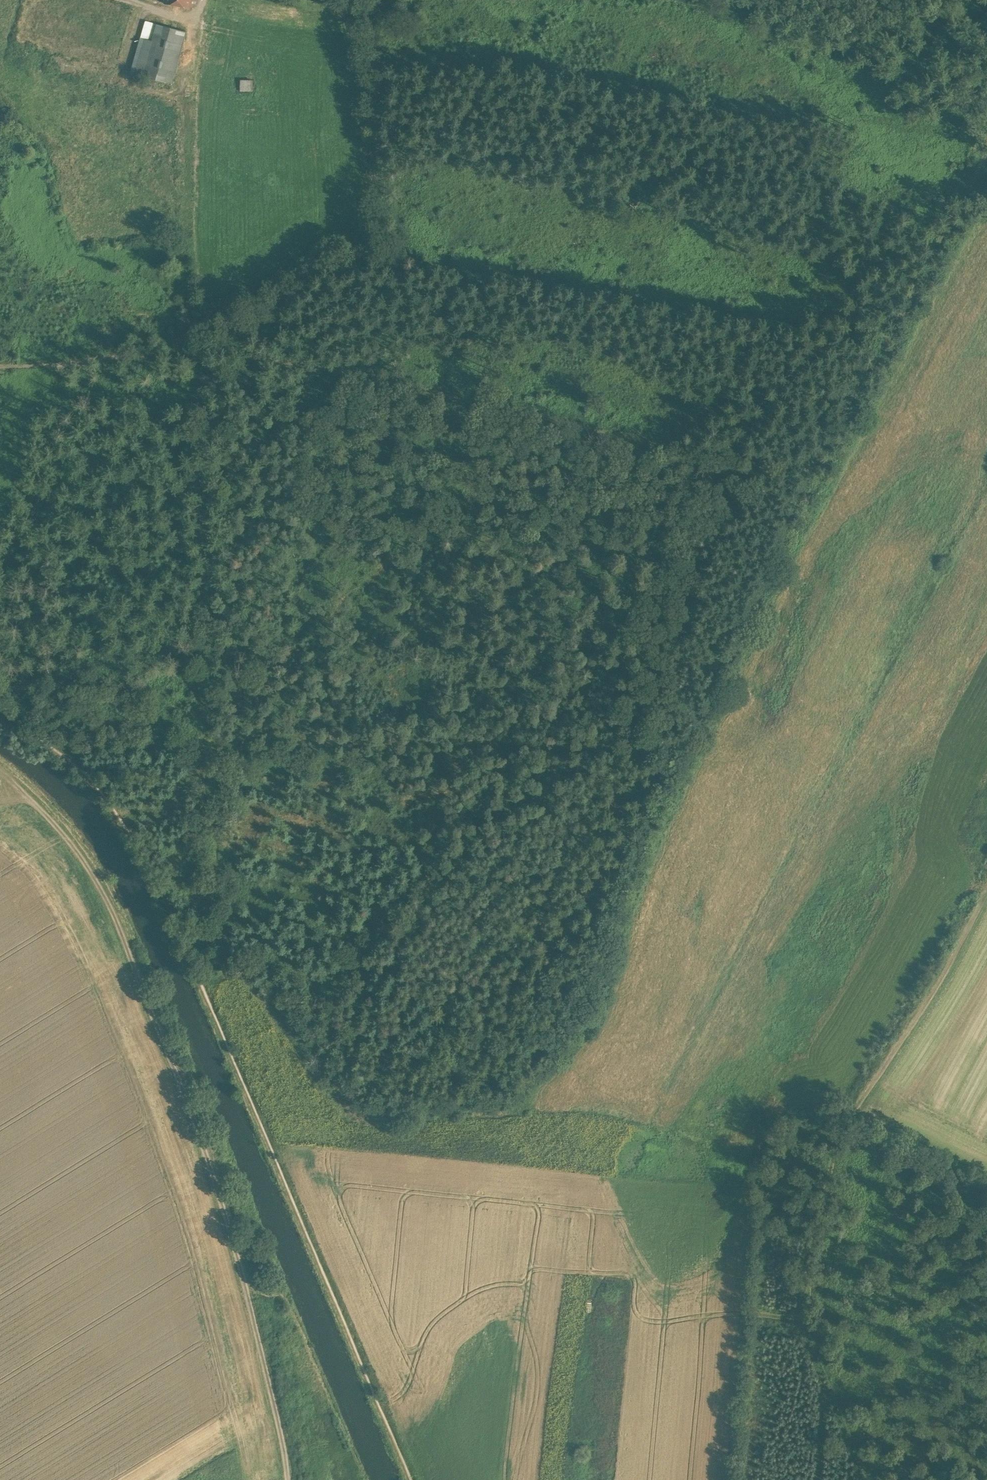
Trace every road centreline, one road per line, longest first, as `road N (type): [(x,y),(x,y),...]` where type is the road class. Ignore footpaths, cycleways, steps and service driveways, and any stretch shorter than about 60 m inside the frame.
road 1 (track): [(986,897),(859,1106)]

